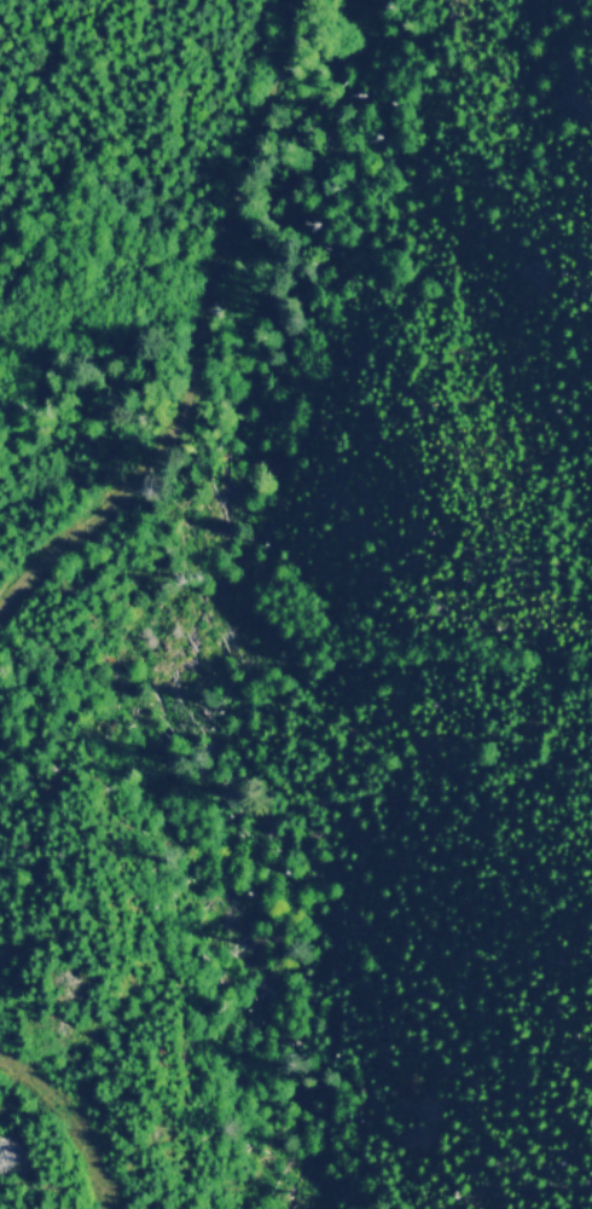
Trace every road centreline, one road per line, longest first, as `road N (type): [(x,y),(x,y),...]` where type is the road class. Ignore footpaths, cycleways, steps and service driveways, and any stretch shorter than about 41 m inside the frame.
road 1 (track): [(0,612),(46,557),(170,445),(188,411),(221,248),(302,0)]
road 2 (track): [(113,1208),(65,1112),(0,1058)]

